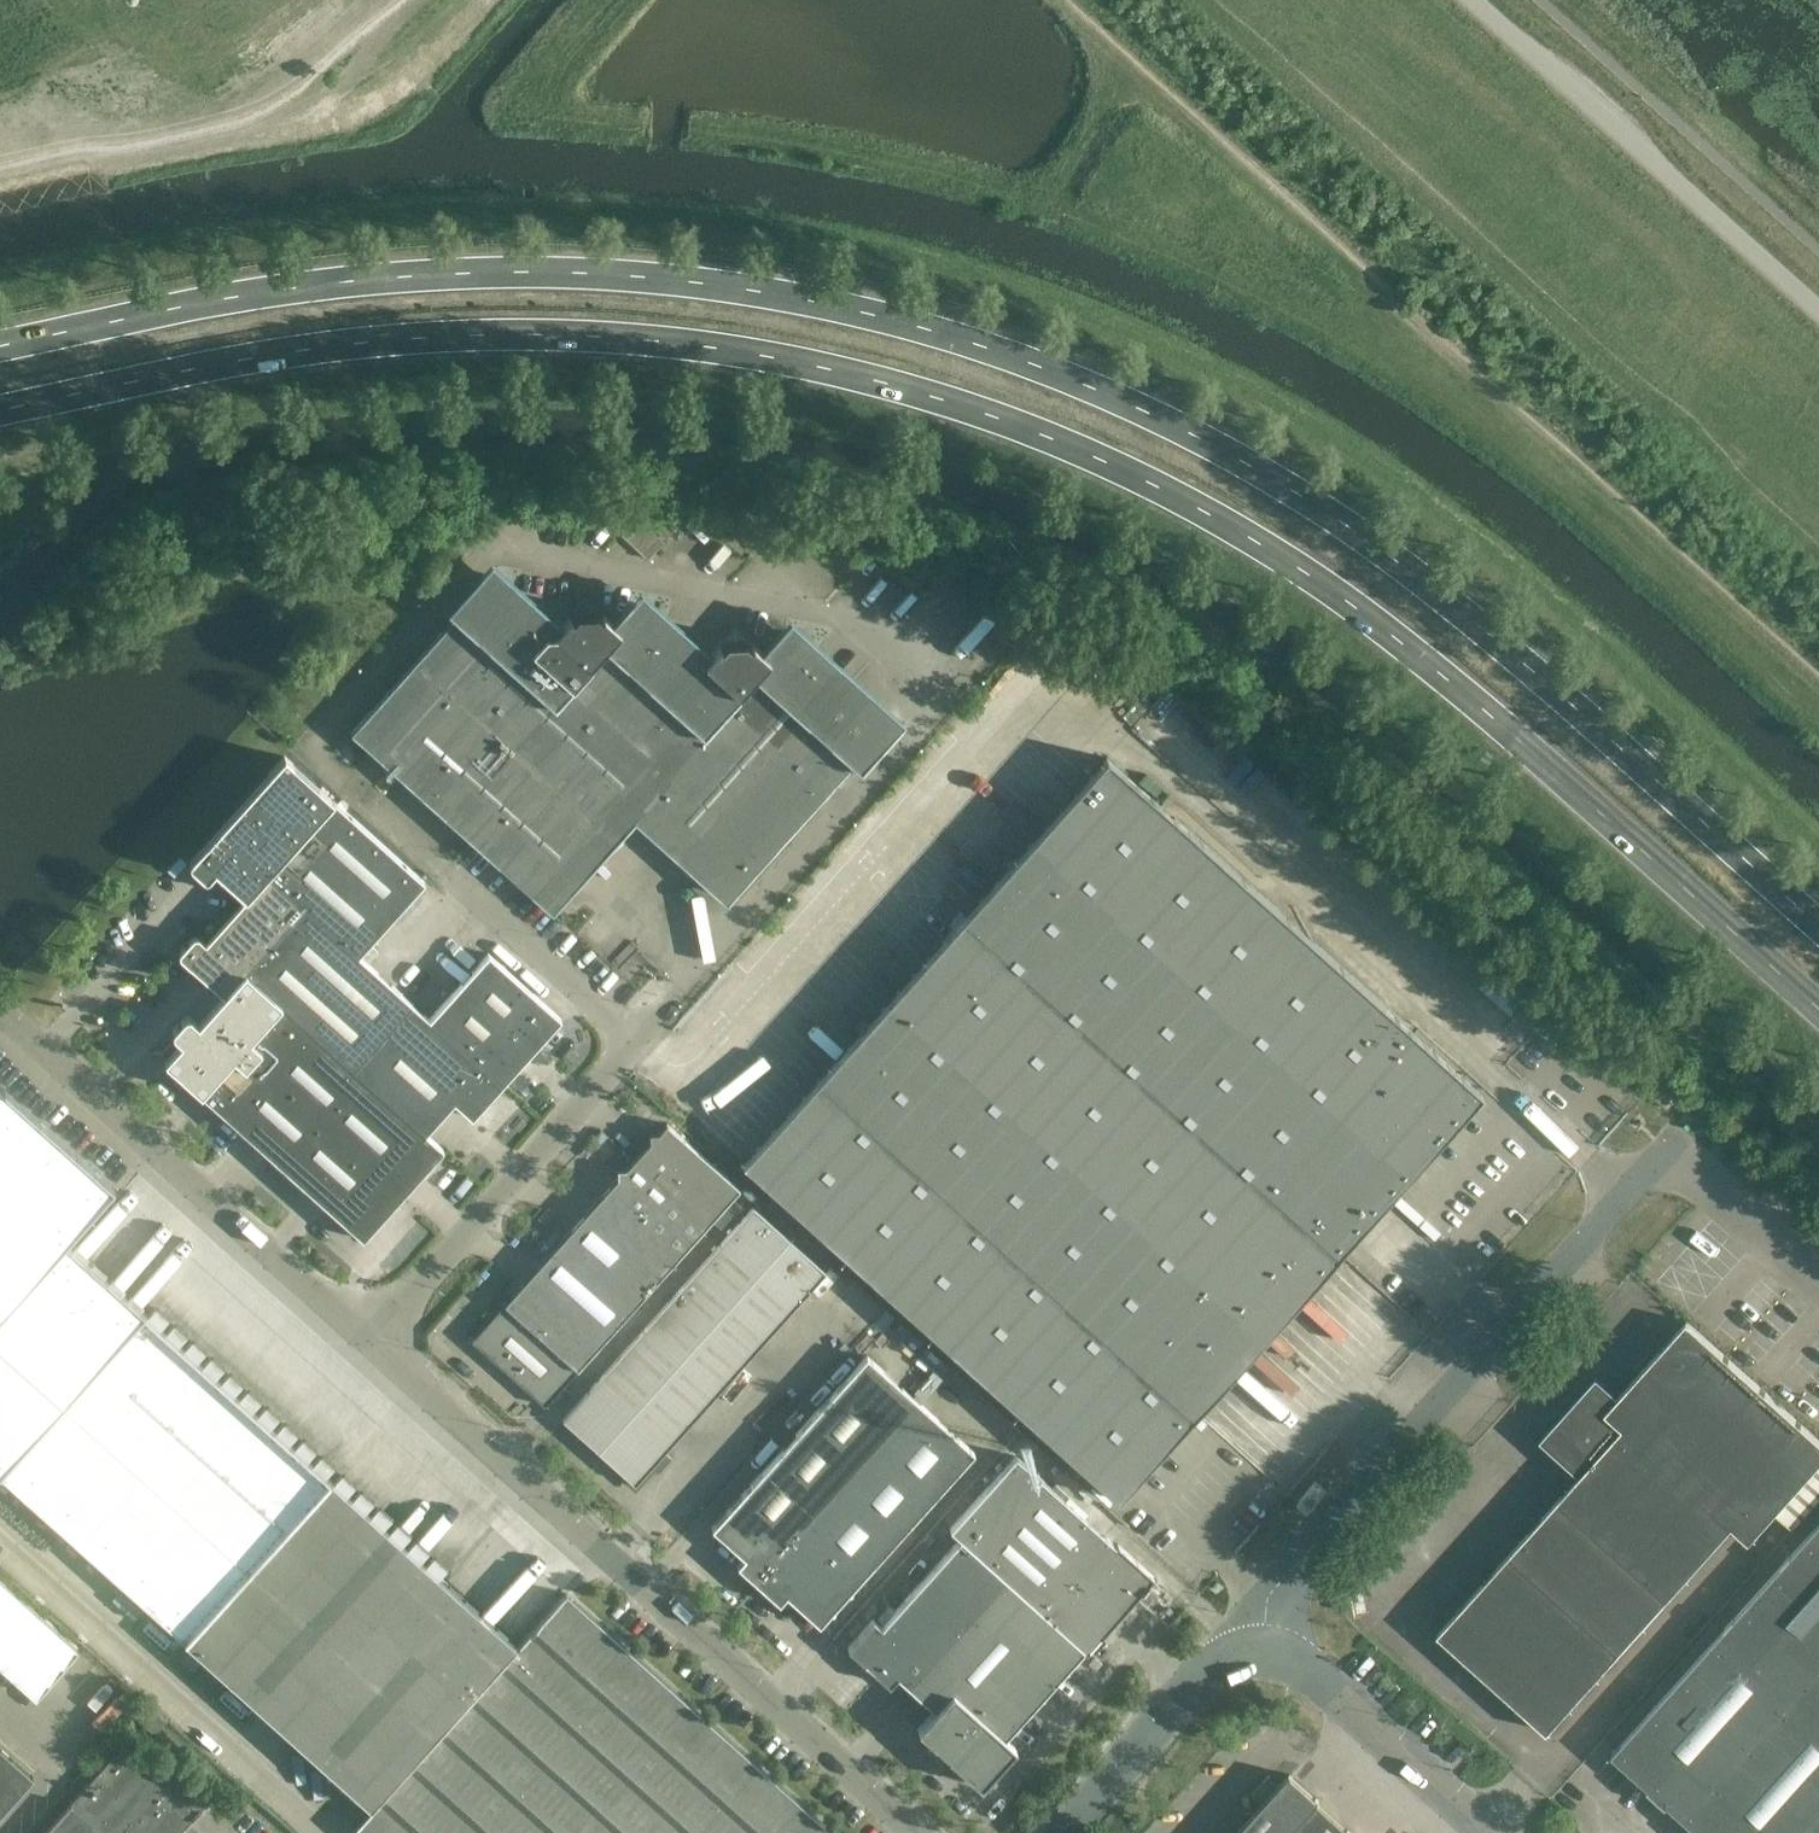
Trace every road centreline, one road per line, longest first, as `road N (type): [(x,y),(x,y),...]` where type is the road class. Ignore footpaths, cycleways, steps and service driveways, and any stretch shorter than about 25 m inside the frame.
road 1 (trunk): [(0,404),(245,355),(456,327),(561,325),(832,360),(978,402),(1128,461),(1259,536),(1436,658),(1818,1004)]
road 2 (trunk): [(1818,927),(1481,627),(1339,521),(1162,421),(997,351),(828,308),(657,283),(486,274),(351,282),(0,349)]
road 3 (unclassified): [(1259,1659),(1272,1601),(1619,1205),(1654,1174),(1700,1173),(1818,1275)]
road 4 (unclassified): [(369,1340),(636,1039),(376,808)]
road 5 (unclassified): [(908,1832),(369,1340)]
road 6 (unclassified): [(369,1340),(0,1006)]
road 7 (unclassified): [(1818,316),(1465,0)]
road 8 (tertiary): [(1493,1832),(1310,1676),(1259,1659)]
road 9 (tertiary): [(1070,1832),(1215,1676),(1259,1659)]

